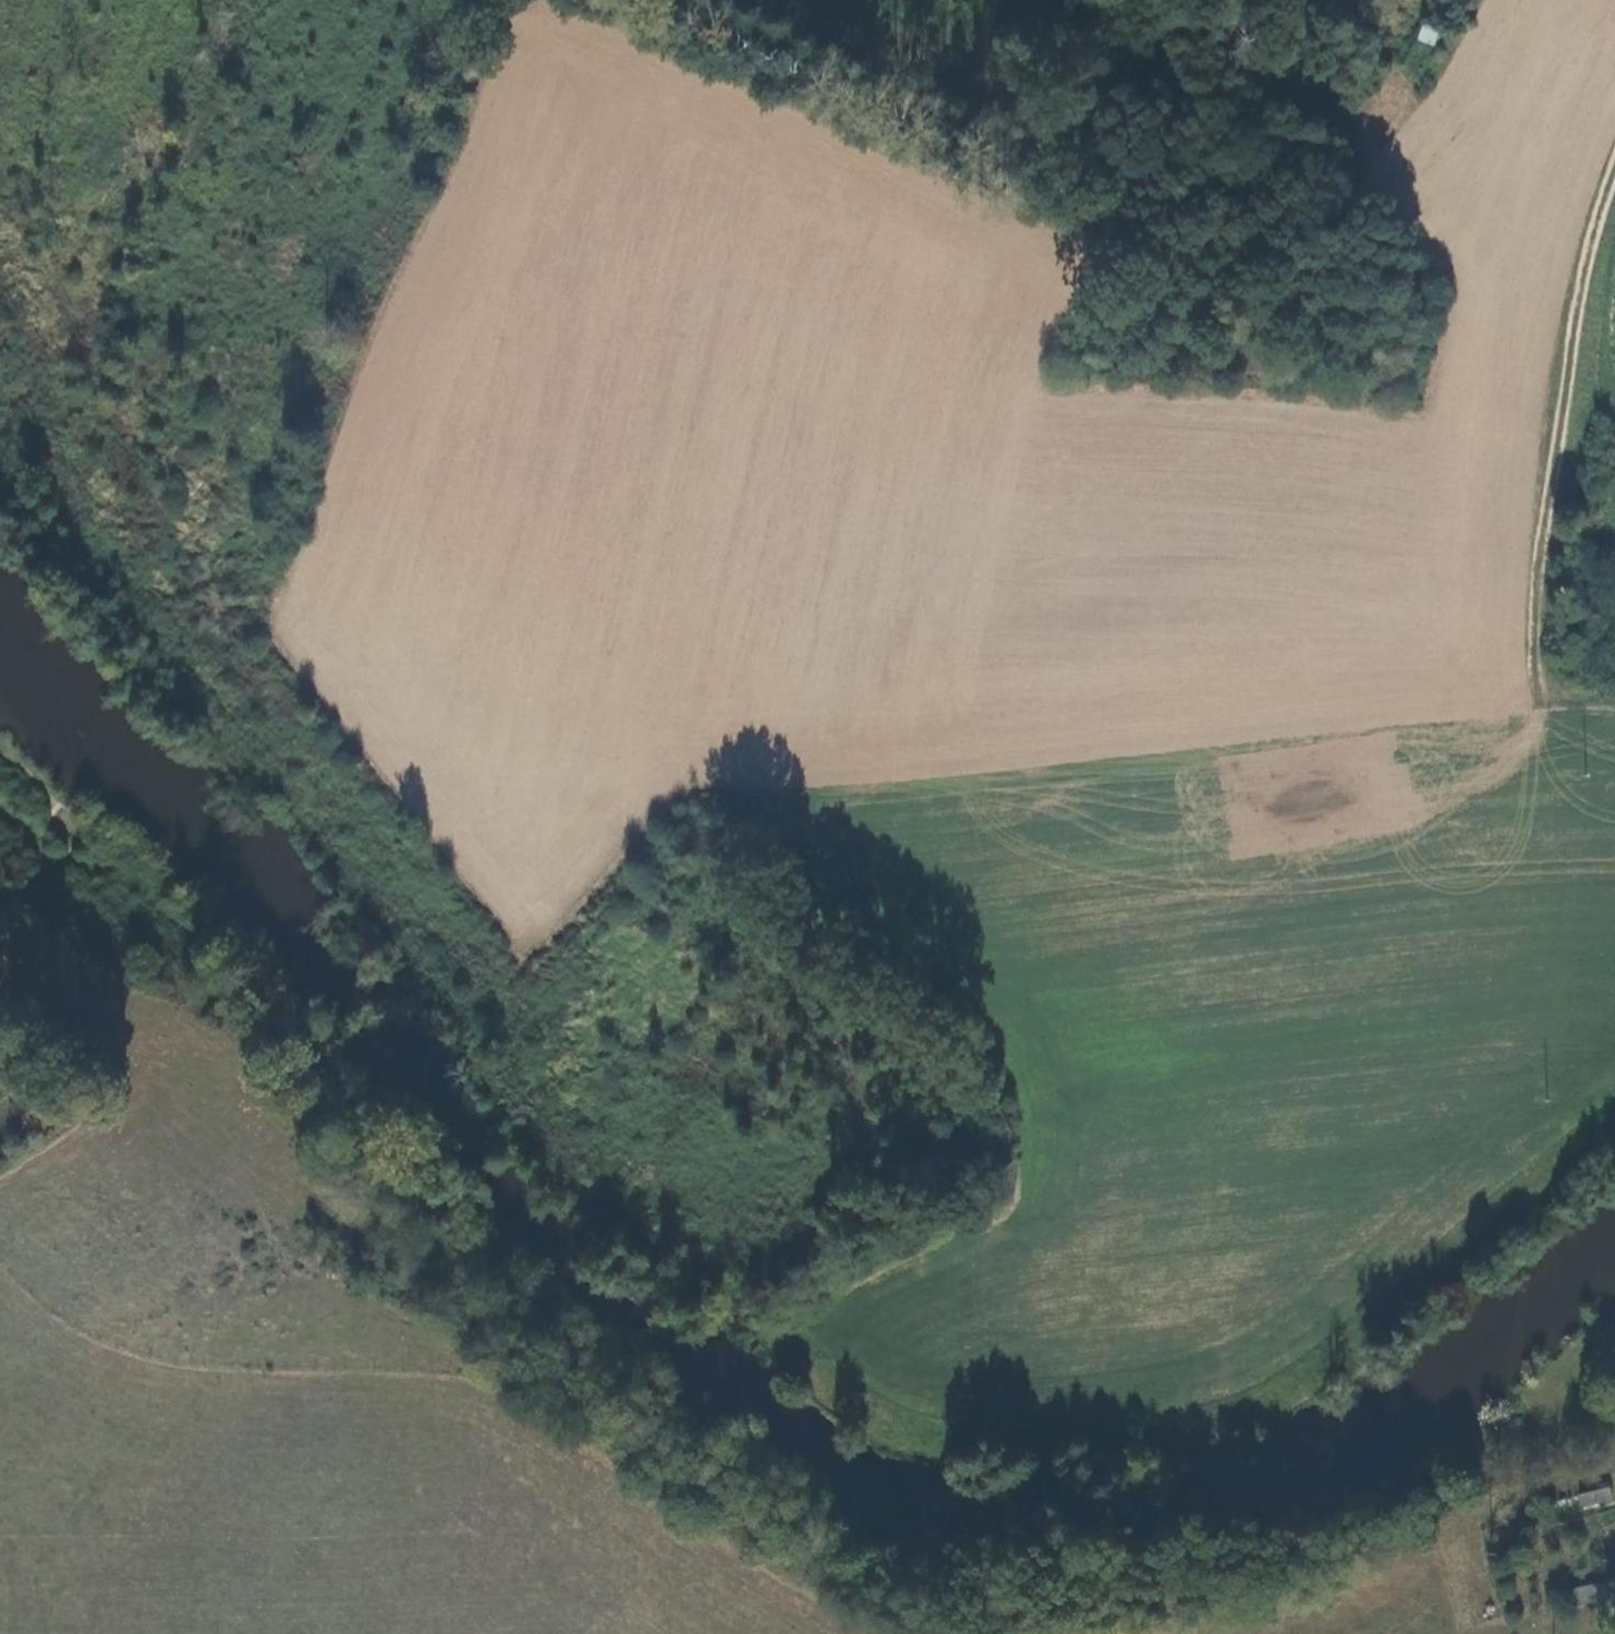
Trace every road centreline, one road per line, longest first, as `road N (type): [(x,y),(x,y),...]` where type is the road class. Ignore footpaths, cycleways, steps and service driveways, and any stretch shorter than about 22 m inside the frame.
road 1 (track): [(1614,164),(1572,347),(1540,650)]

